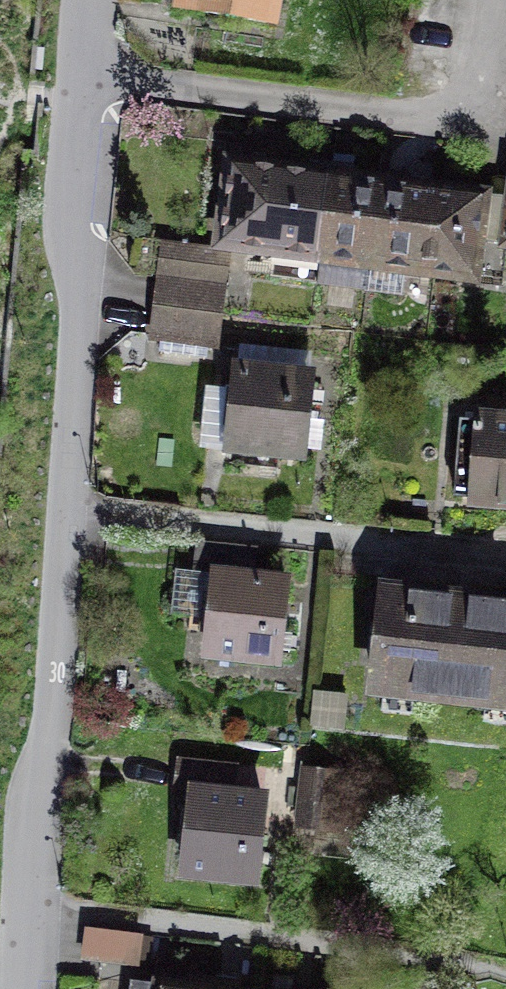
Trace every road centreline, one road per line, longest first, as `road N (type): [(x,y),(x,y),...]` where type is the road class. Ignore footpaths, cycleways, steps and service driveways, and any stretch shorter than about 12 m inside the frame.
road 1 (residential): [(92,0),(77,204),(82,322),(71,508),(26,988)]

